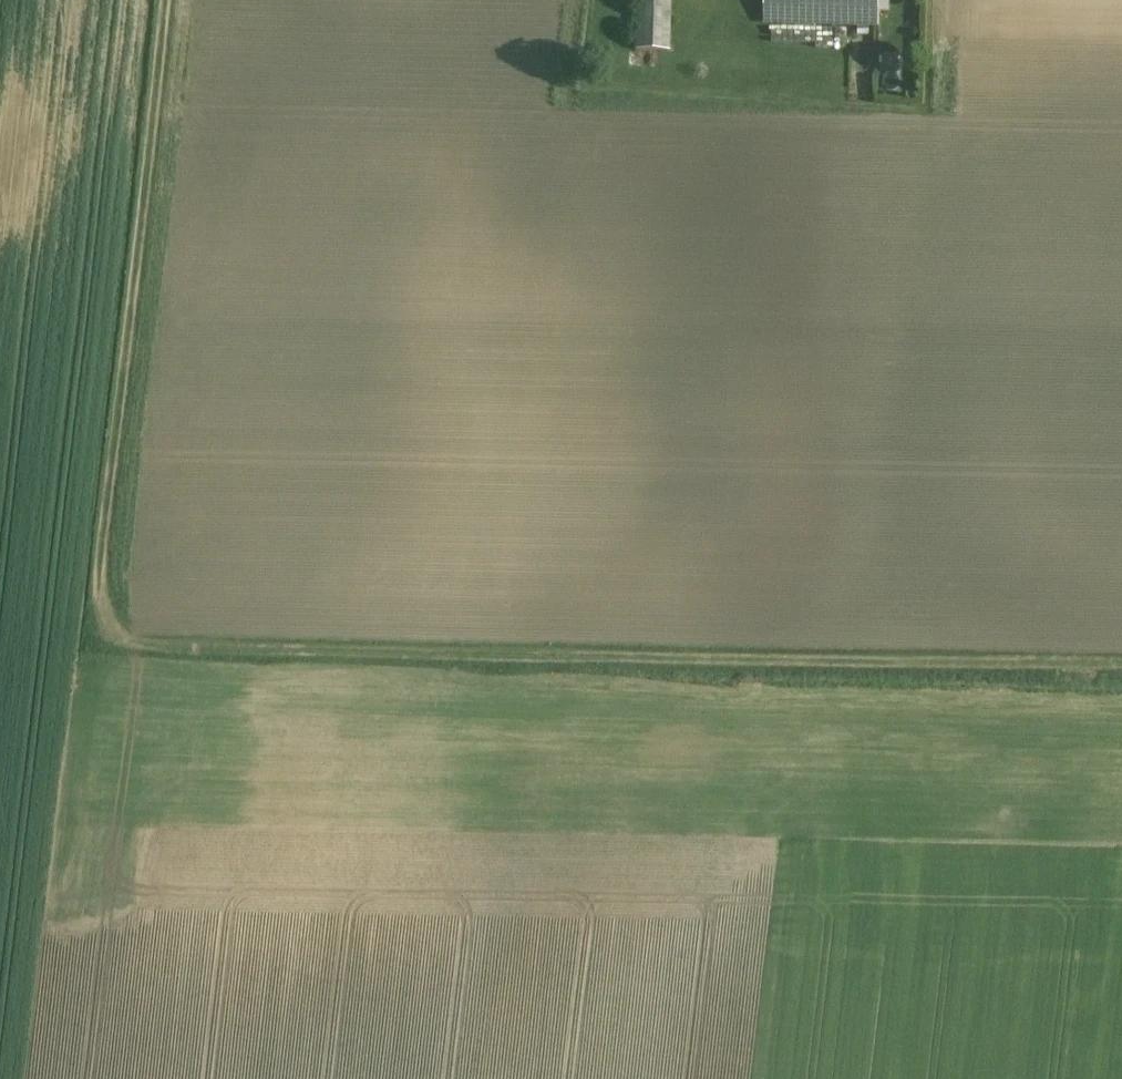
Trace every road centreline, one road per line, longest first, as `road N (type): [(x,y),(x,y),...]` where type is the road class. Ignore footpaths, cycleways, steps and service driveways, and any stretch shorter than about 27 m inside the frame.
road 1 (track): [(1121,663),(101,659),(88,638),(160,0)]

